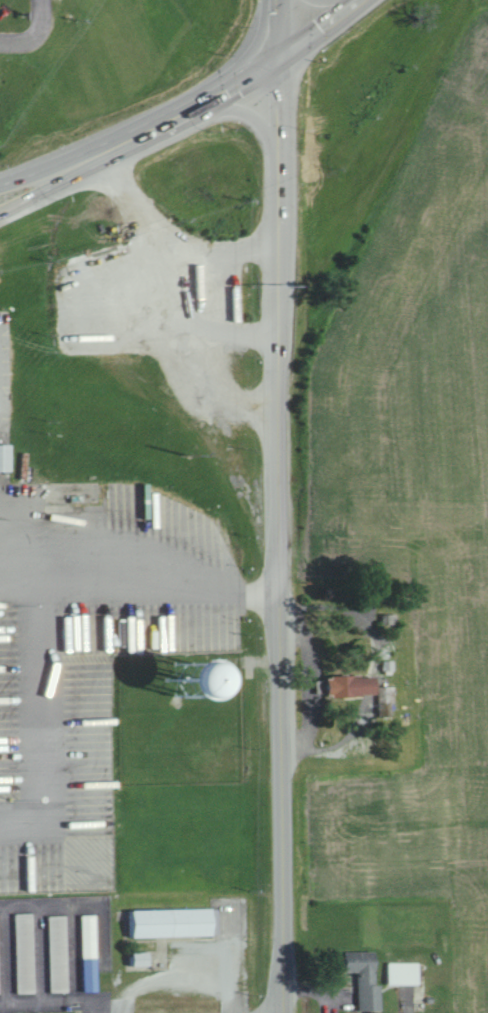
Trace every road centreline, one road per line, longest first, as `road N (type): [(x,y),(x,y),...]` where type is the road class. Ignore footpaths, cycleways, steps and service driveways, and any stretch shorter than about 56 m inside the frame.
road 1 (primary): [(287,1012),(280,60)]
road 2 (primary): [(0,214),(219,103),(280,60)]
road 3 (primary): [(280,60),(133,133),(0,185)]
road 4 (primary): [(268,0),(265,34),(243,64),(108,142)]

